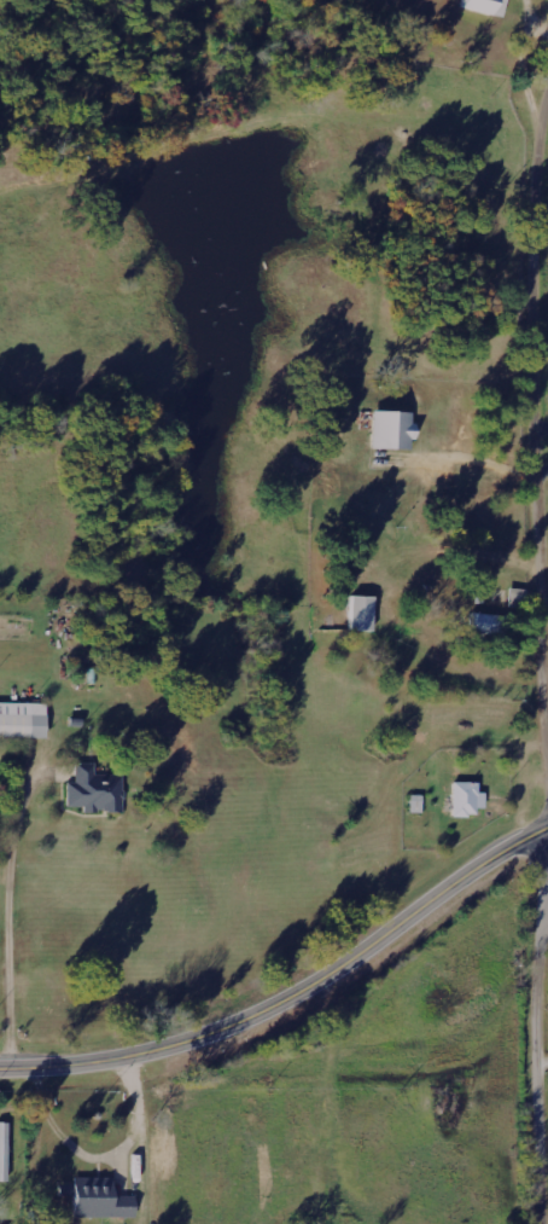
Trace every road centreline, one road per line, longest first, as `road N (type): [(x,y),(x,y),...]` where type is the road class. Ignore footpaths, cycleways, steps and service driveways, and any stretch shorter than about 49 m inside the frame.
road 1 (tertiary): [(0,1064),(77,1062),(168,1046),(252,1016),(547,829)]
road 2 (residential): [(547,509),(542,313),(547,149)]

